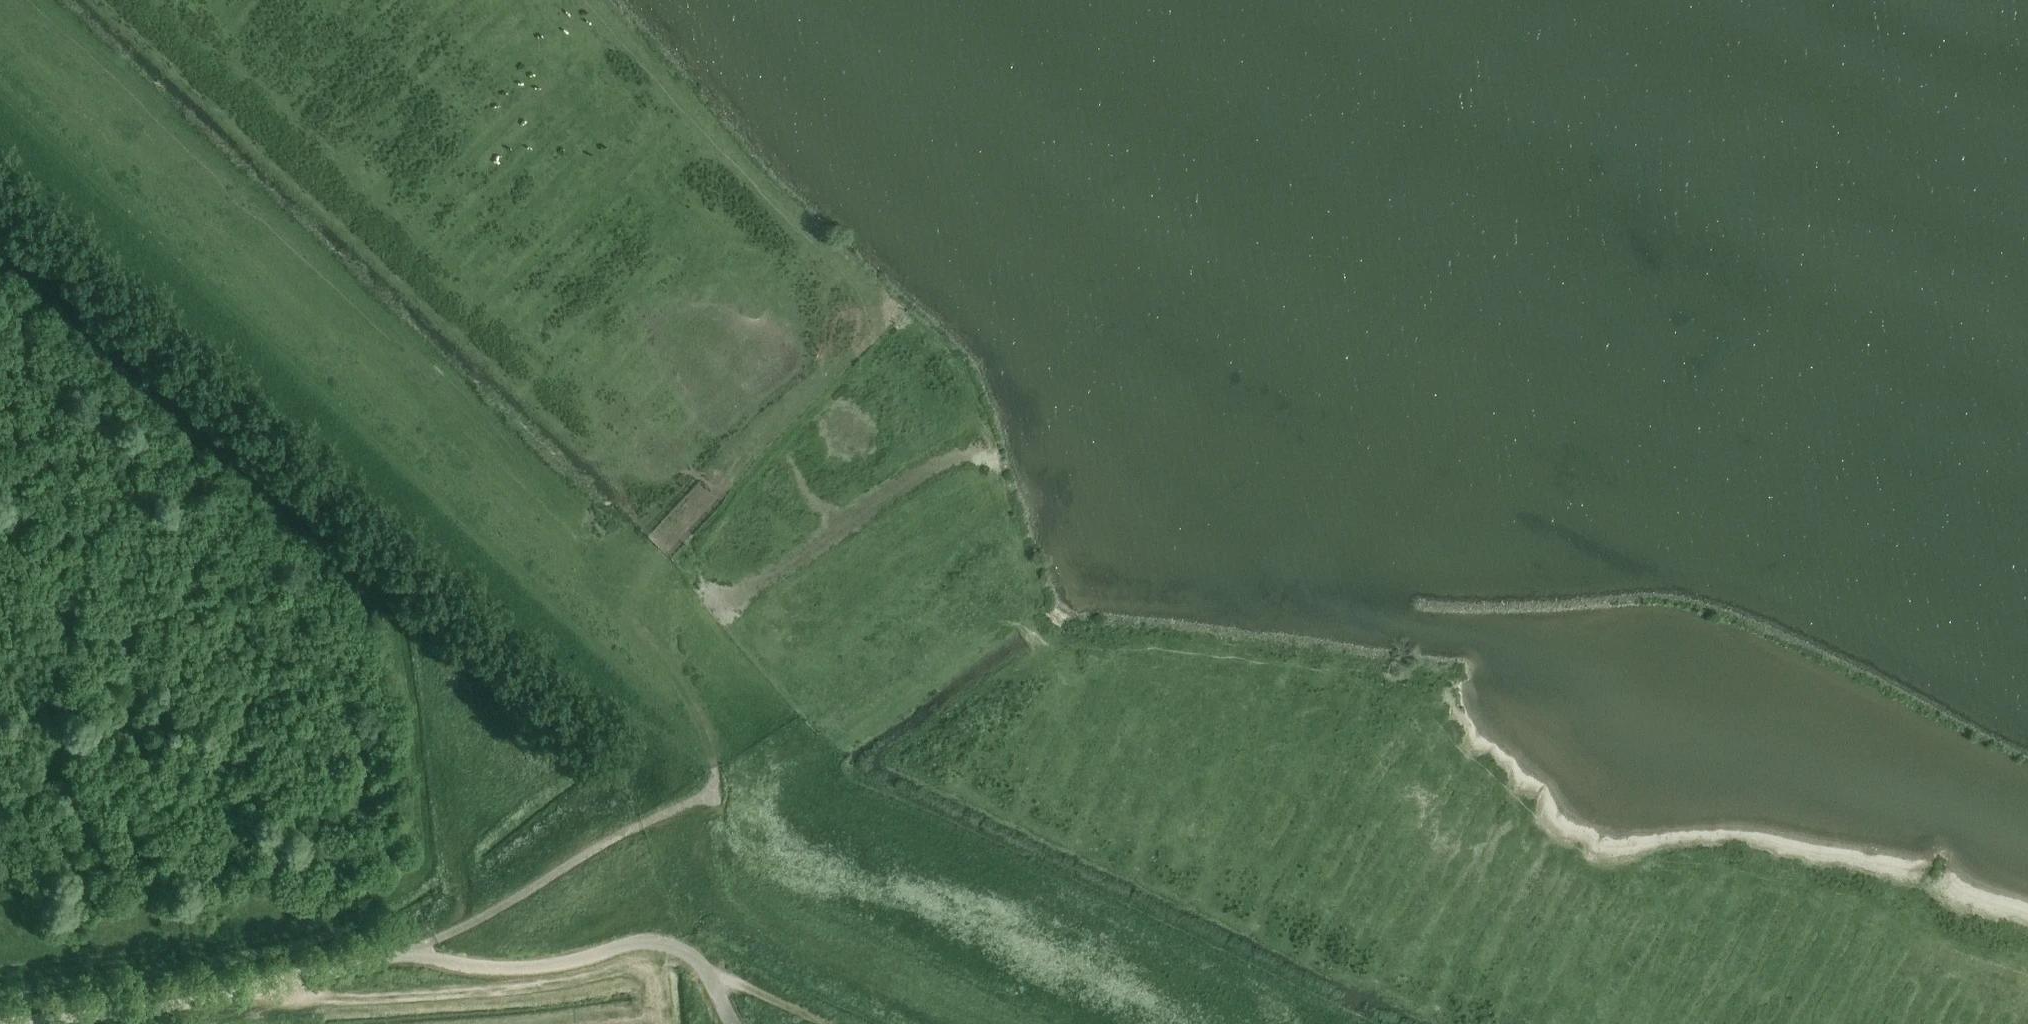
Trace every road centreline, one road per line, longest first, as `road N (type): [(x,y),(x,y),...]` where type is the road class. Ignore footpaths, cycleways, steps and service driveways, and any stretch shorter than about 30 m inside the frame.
road 1 (track): [(710,798),(712,742),(689,700),(0,78)]
road 2 (track): [(710,798),(741,854),(790,891),(1069,1023)]
road 3 (unclassified): [(0,1023),(174,1006),(405,953)]
road 4 (track): [(405,953),(629,829),(710,798)]
road 5 (unclassified): [(712,981),(684,951),(650,945),(537,967),(405,953)]

